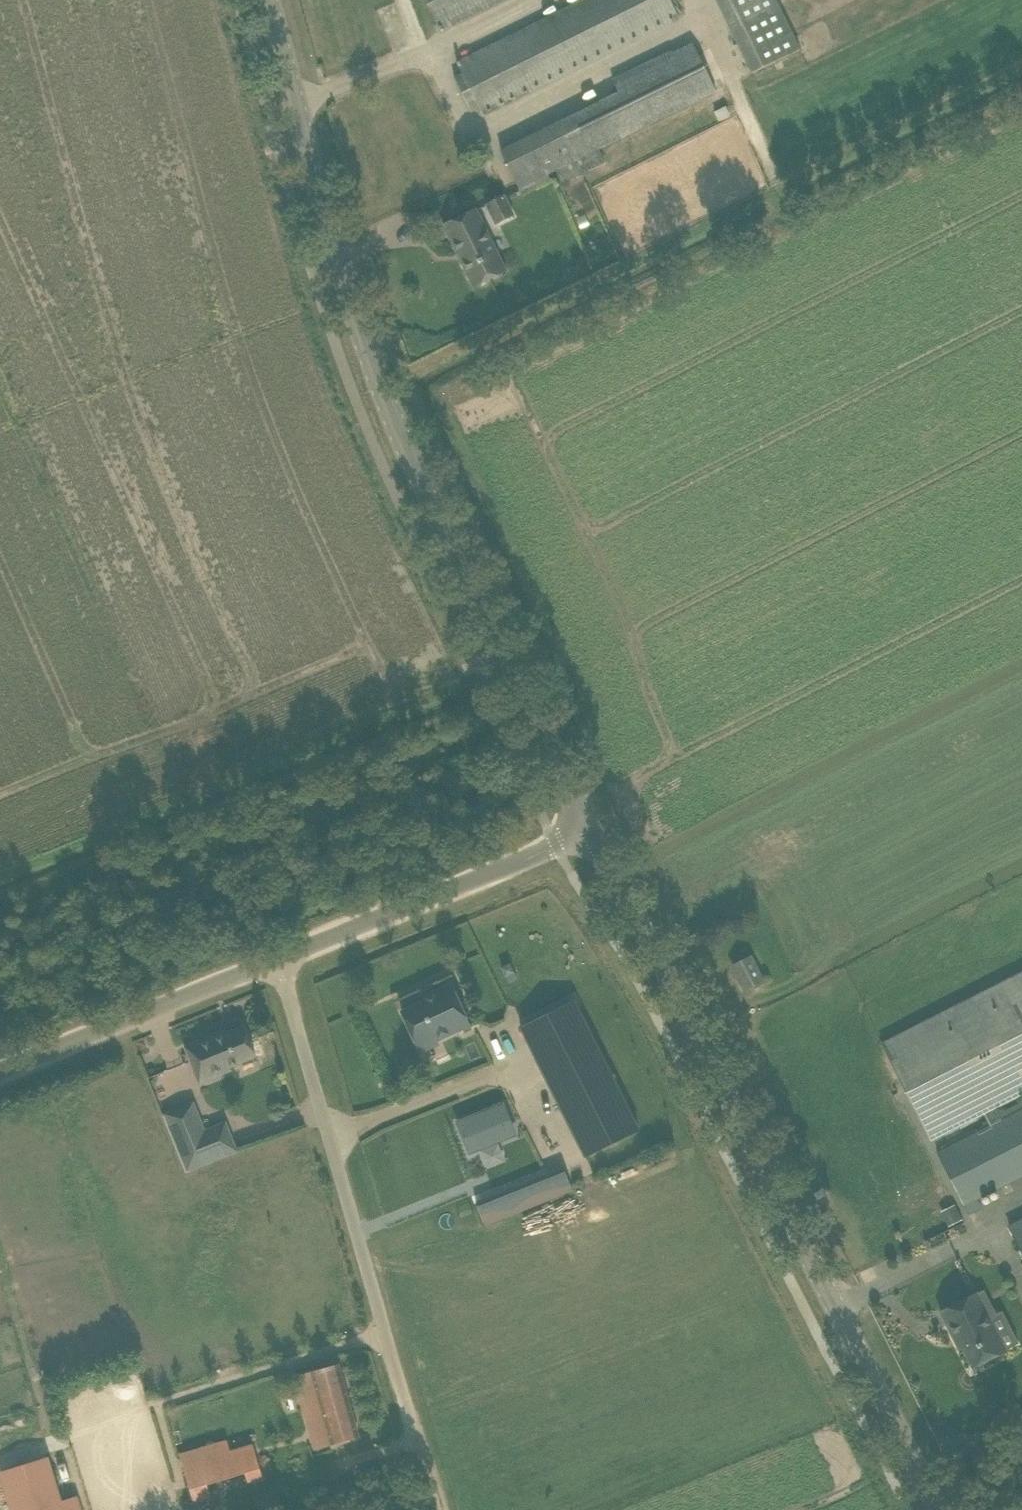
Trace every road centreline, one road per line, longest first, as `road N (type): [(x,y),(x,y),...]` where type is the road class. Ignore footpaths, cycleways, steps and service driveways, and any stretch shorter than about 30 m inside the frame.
road 1 (tertiary): [(593,827),(386,397),(330,241),(266,0)]
road 2 (tertiary): [(947,1509),(593,827)]
road 3 (unclassified): [(419,1442),(281,964)]
road 4 (unclassified): [(281,964),(593,827)]
road 5 (unclassified): [(0,1078),(281,964)]

